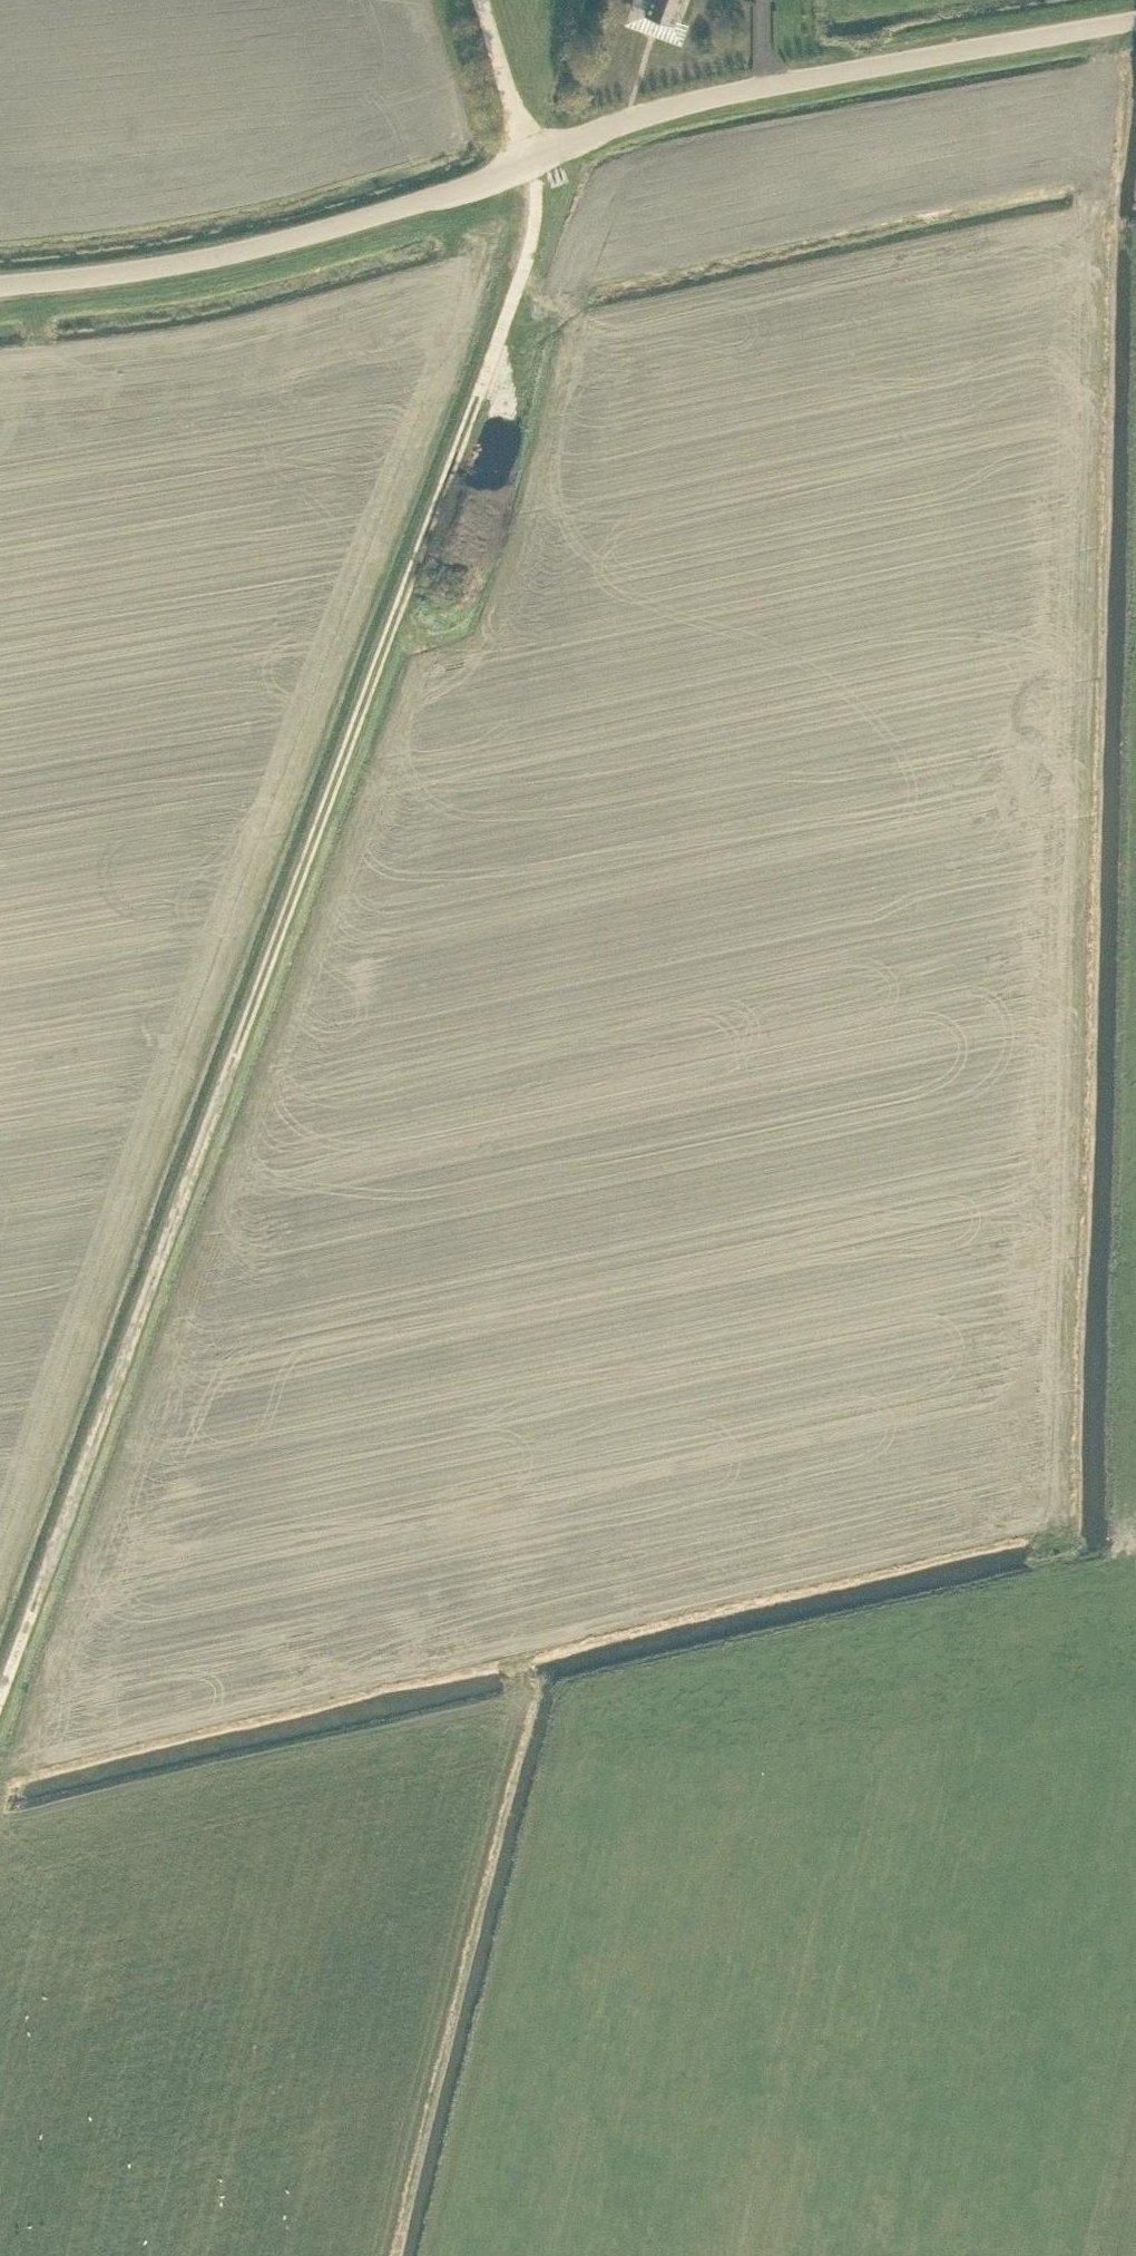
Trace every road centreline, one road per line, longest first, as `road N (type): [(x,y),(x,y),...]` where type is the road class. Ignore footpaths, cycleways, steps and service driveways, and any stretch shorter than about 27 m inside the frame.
road 1 (track): [(528,163),(537,201),(525,263),(0,1698)]
road 2 (tertiary): [(0,286),(140,270),(311,234),(495,178),(603,129),(701,99),(1135,20)]

